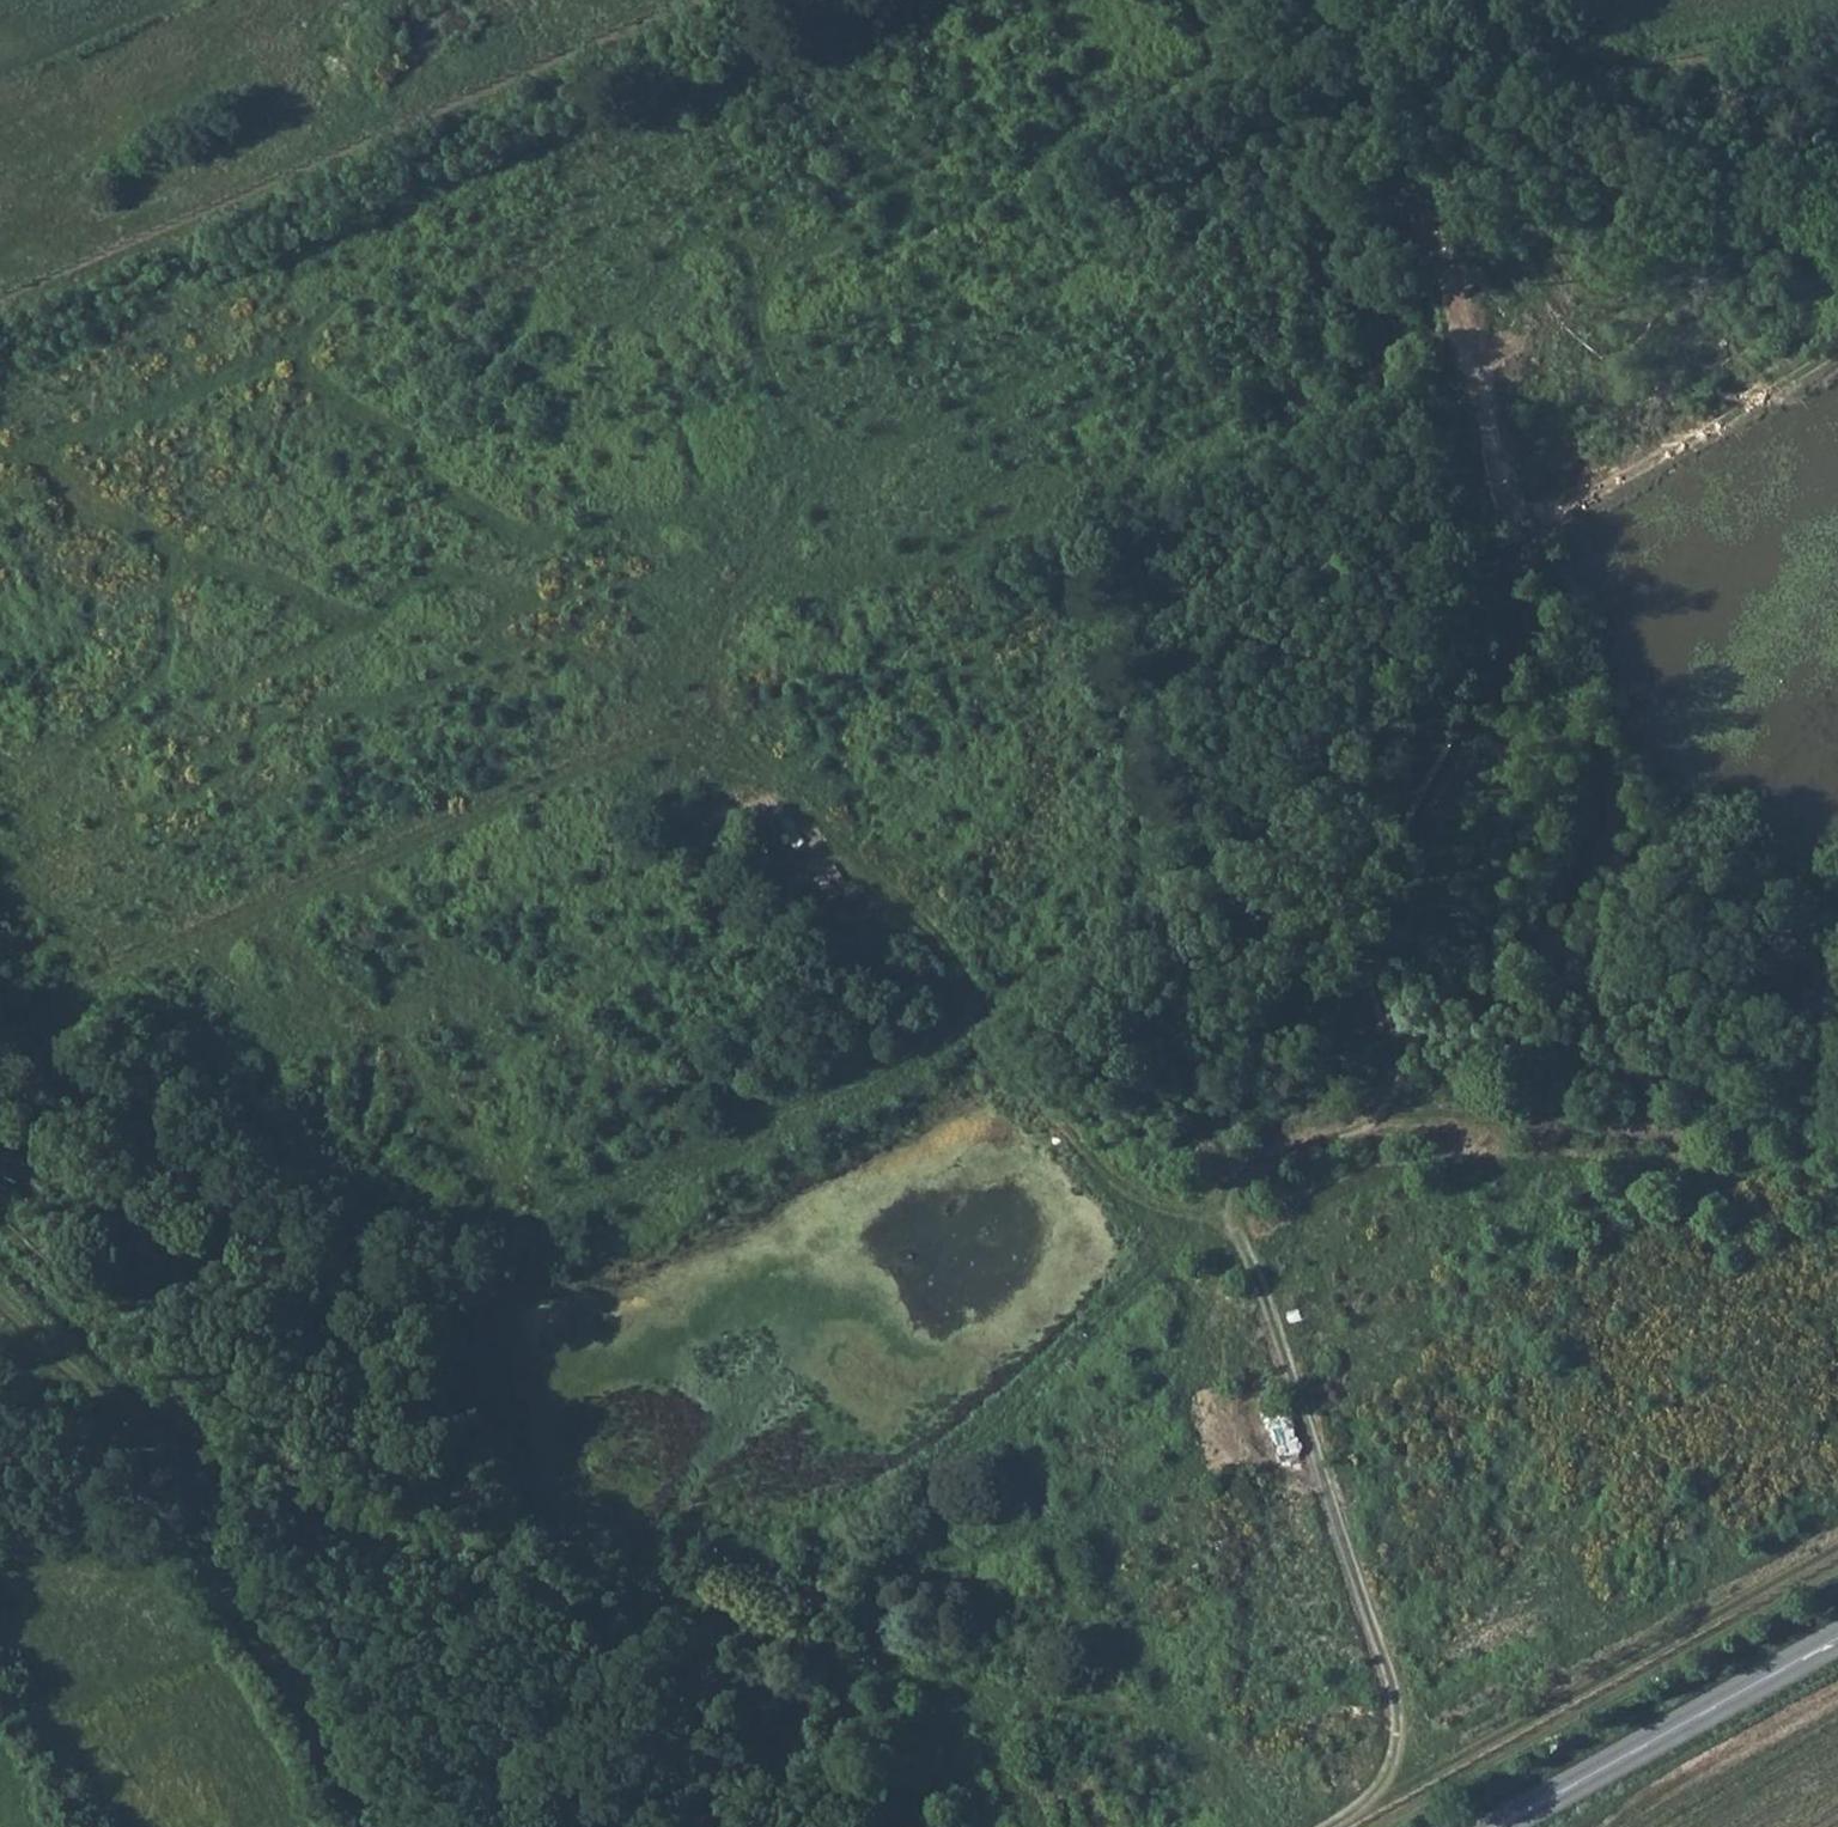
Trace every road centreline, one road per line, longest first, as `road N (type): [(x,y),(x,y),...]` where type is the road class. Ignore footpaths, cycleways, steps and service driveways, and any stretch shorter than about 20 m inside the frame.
road 1 (track): [(388,1826),(203,1522),(139,1441),(0,1303)]
road 2 (secondary): [(1494,1826),(1837,1637)]

